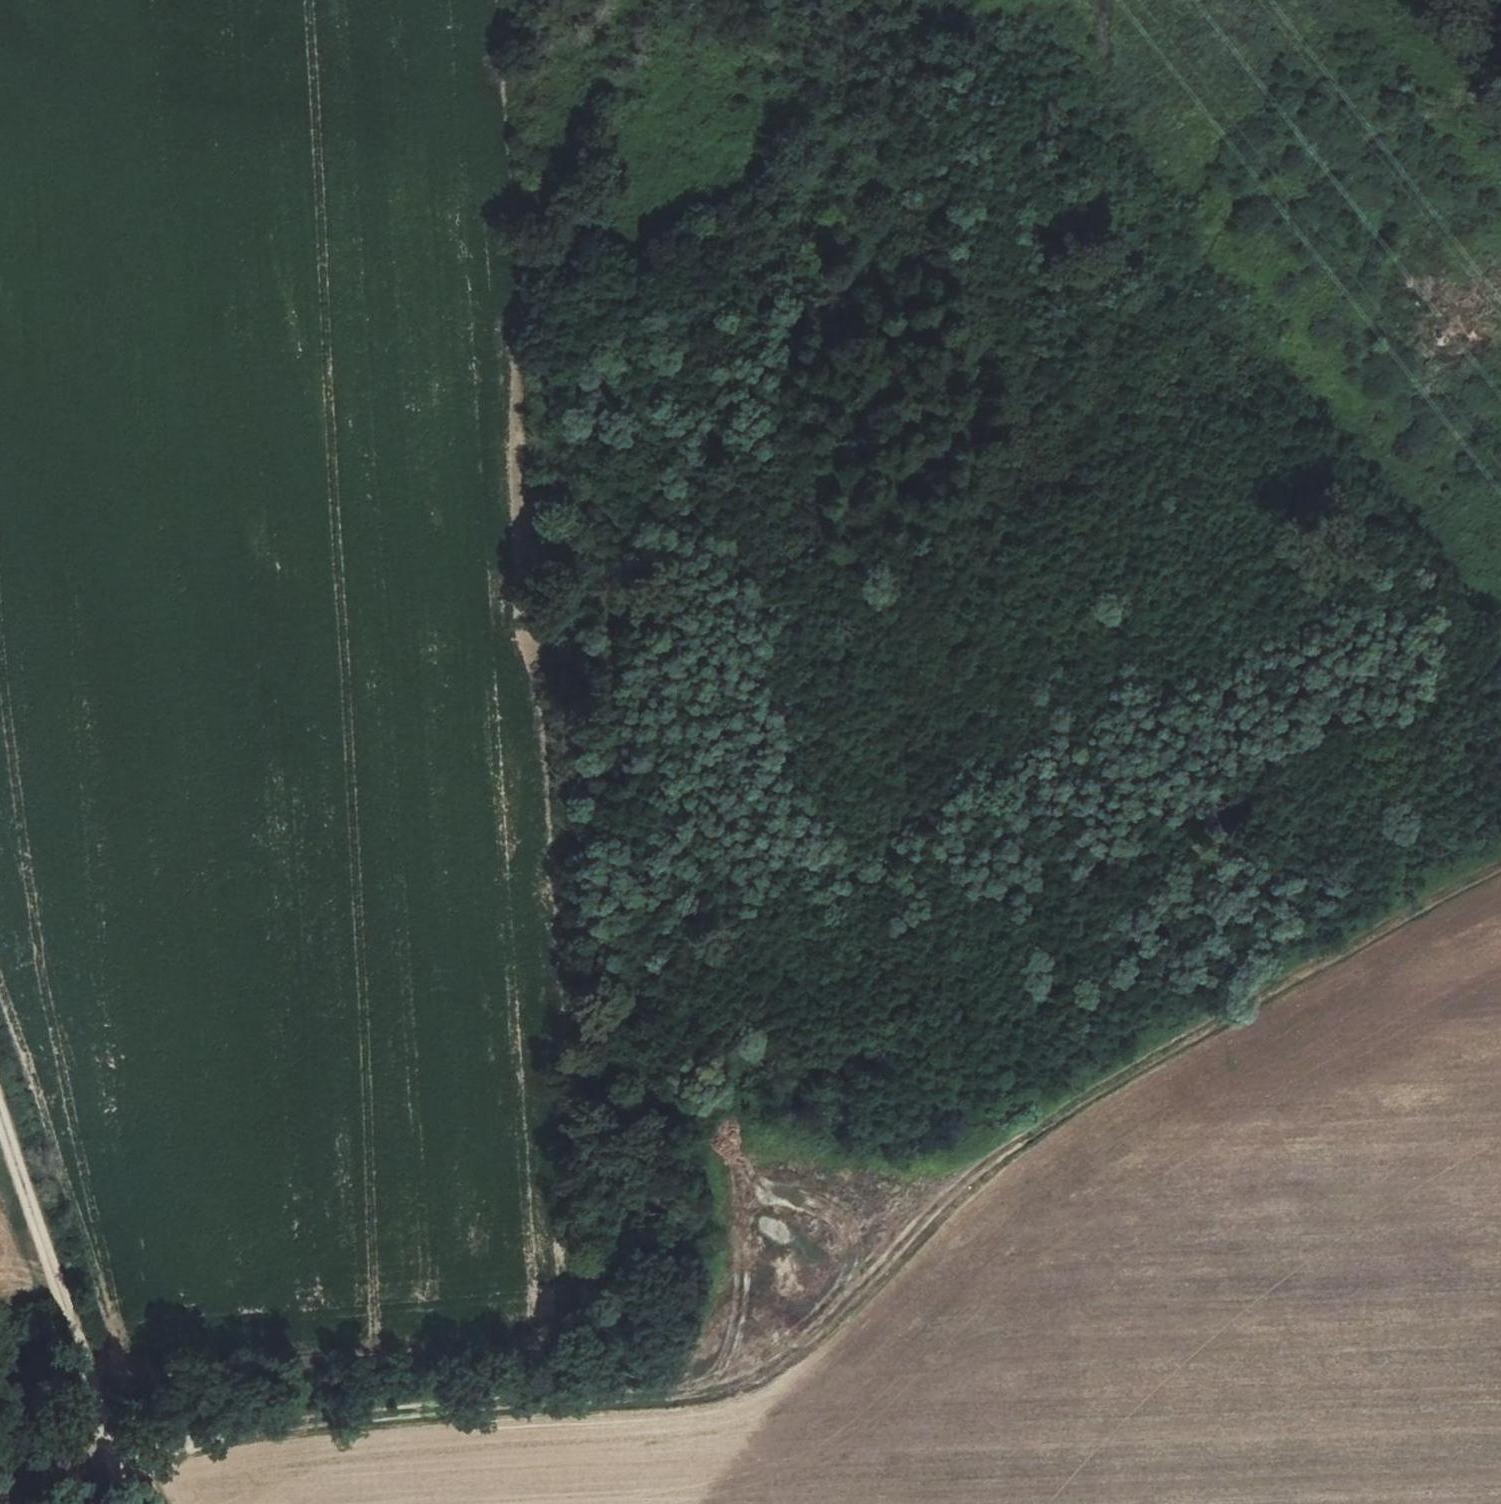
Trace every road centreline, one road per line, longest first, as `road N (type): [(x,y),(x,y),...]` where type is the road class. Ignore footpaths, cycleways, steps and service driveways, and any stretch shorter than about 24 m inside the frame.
road 1 (track): [(0,1481),(102,1447),(409,1412),(745,1399),(795,1370),(1009,1146),(1099,1078),(1395,908),(1500,860)]
road 2 (track): [(121,1503),(0,1133)]

